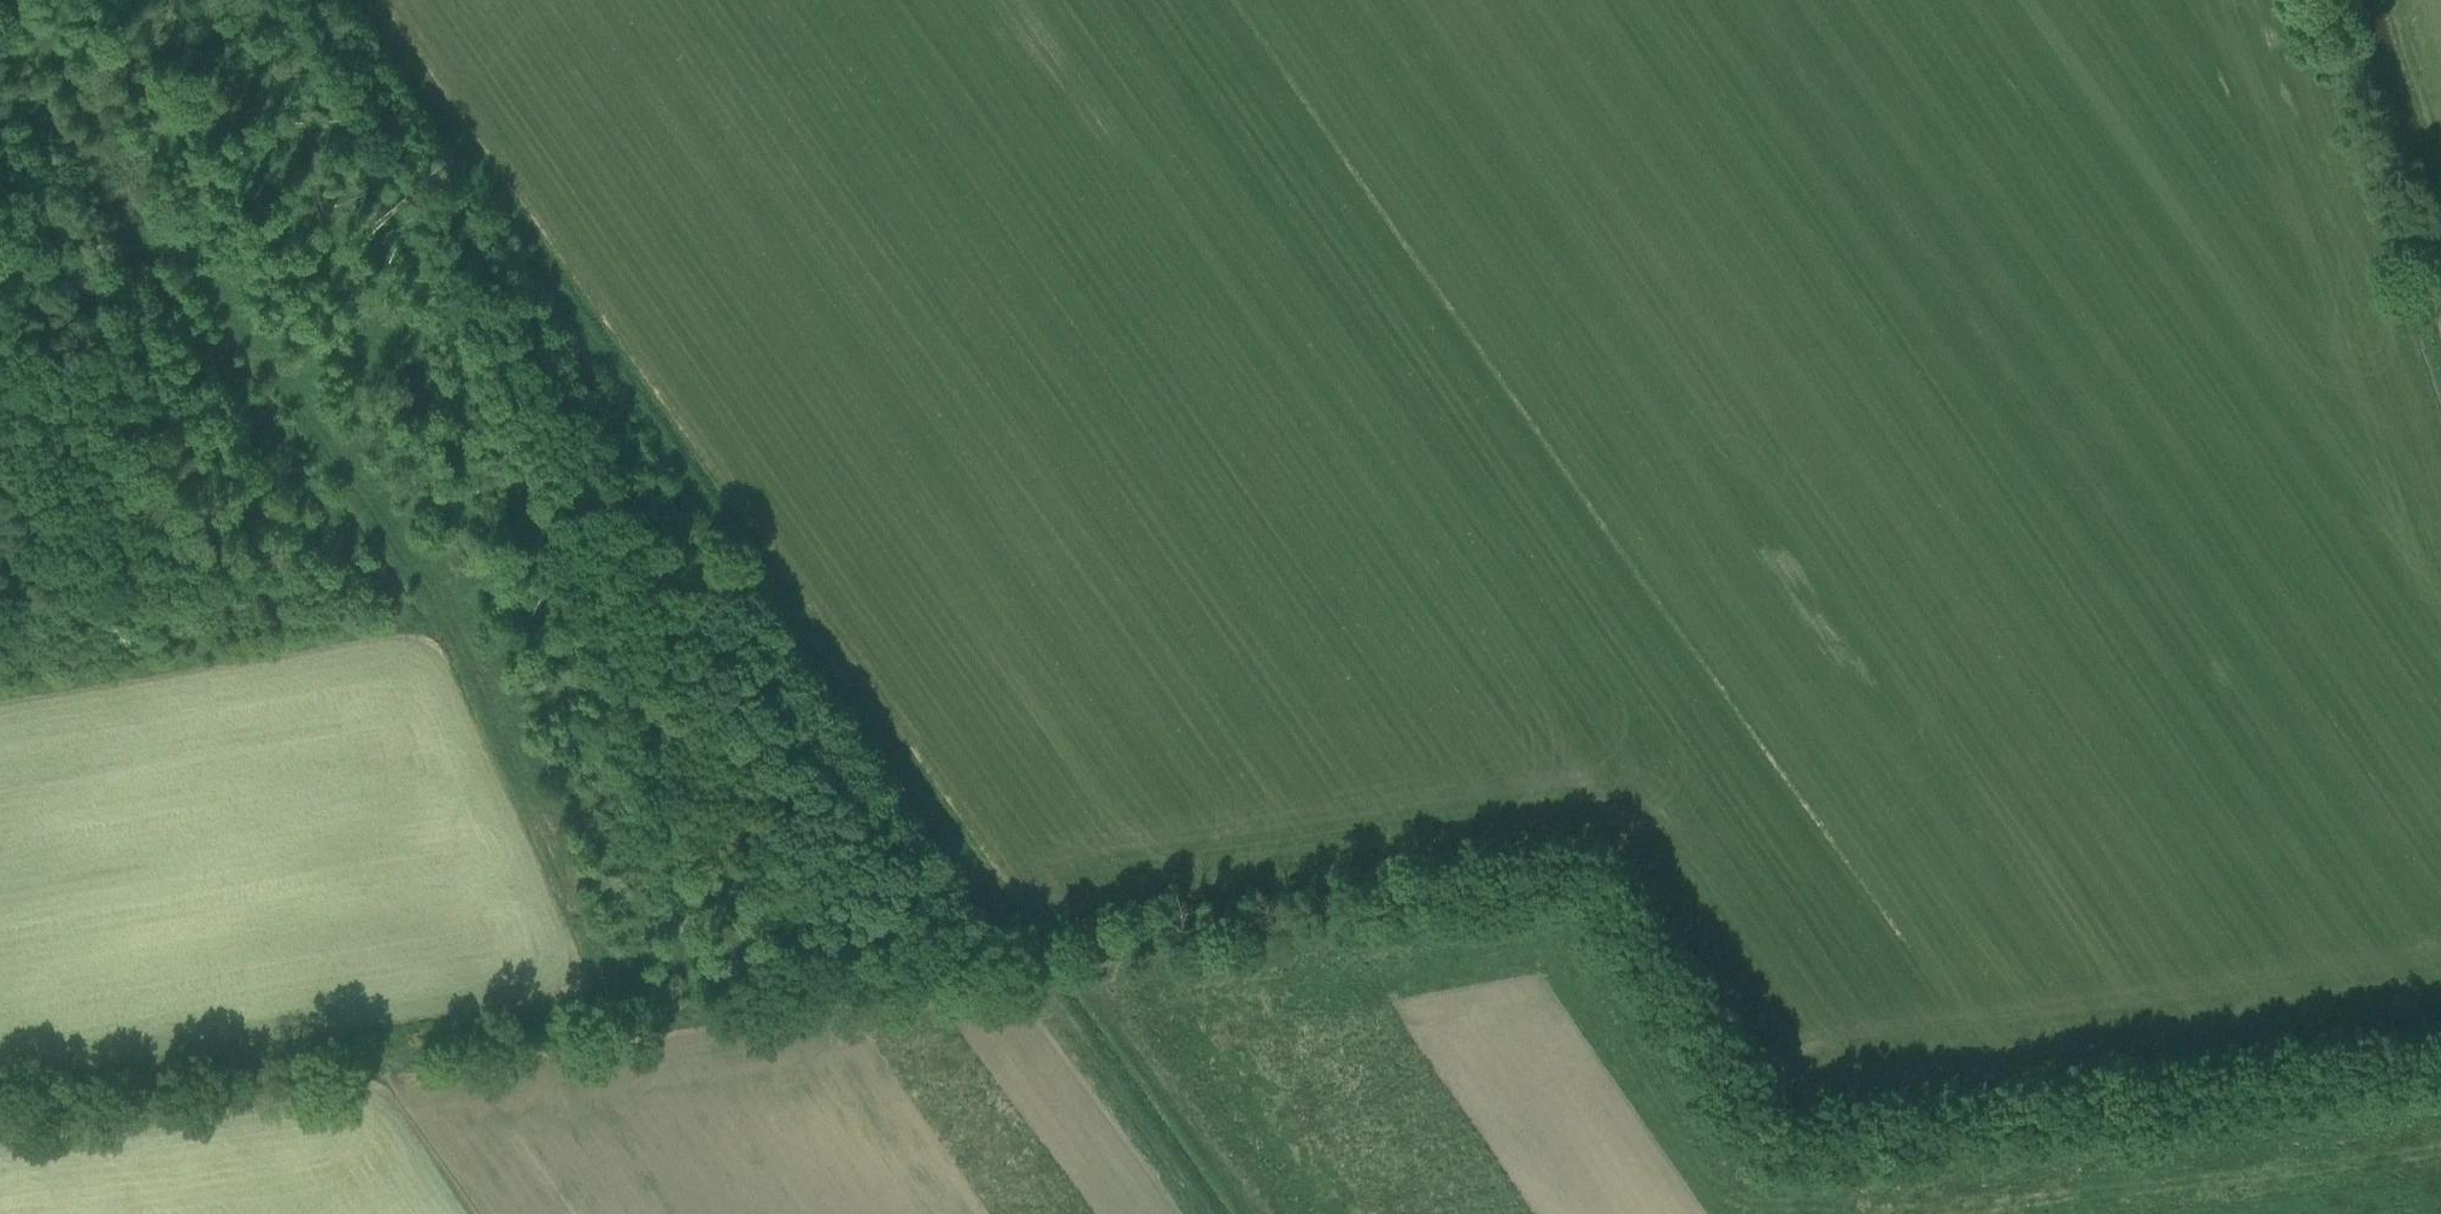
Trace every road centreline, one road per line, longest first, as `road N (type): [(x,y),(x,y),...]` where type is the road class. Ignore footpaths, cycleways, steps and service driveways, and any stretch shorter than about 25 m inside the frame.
road 1 (track): [(2440,305),(2341,0)]

